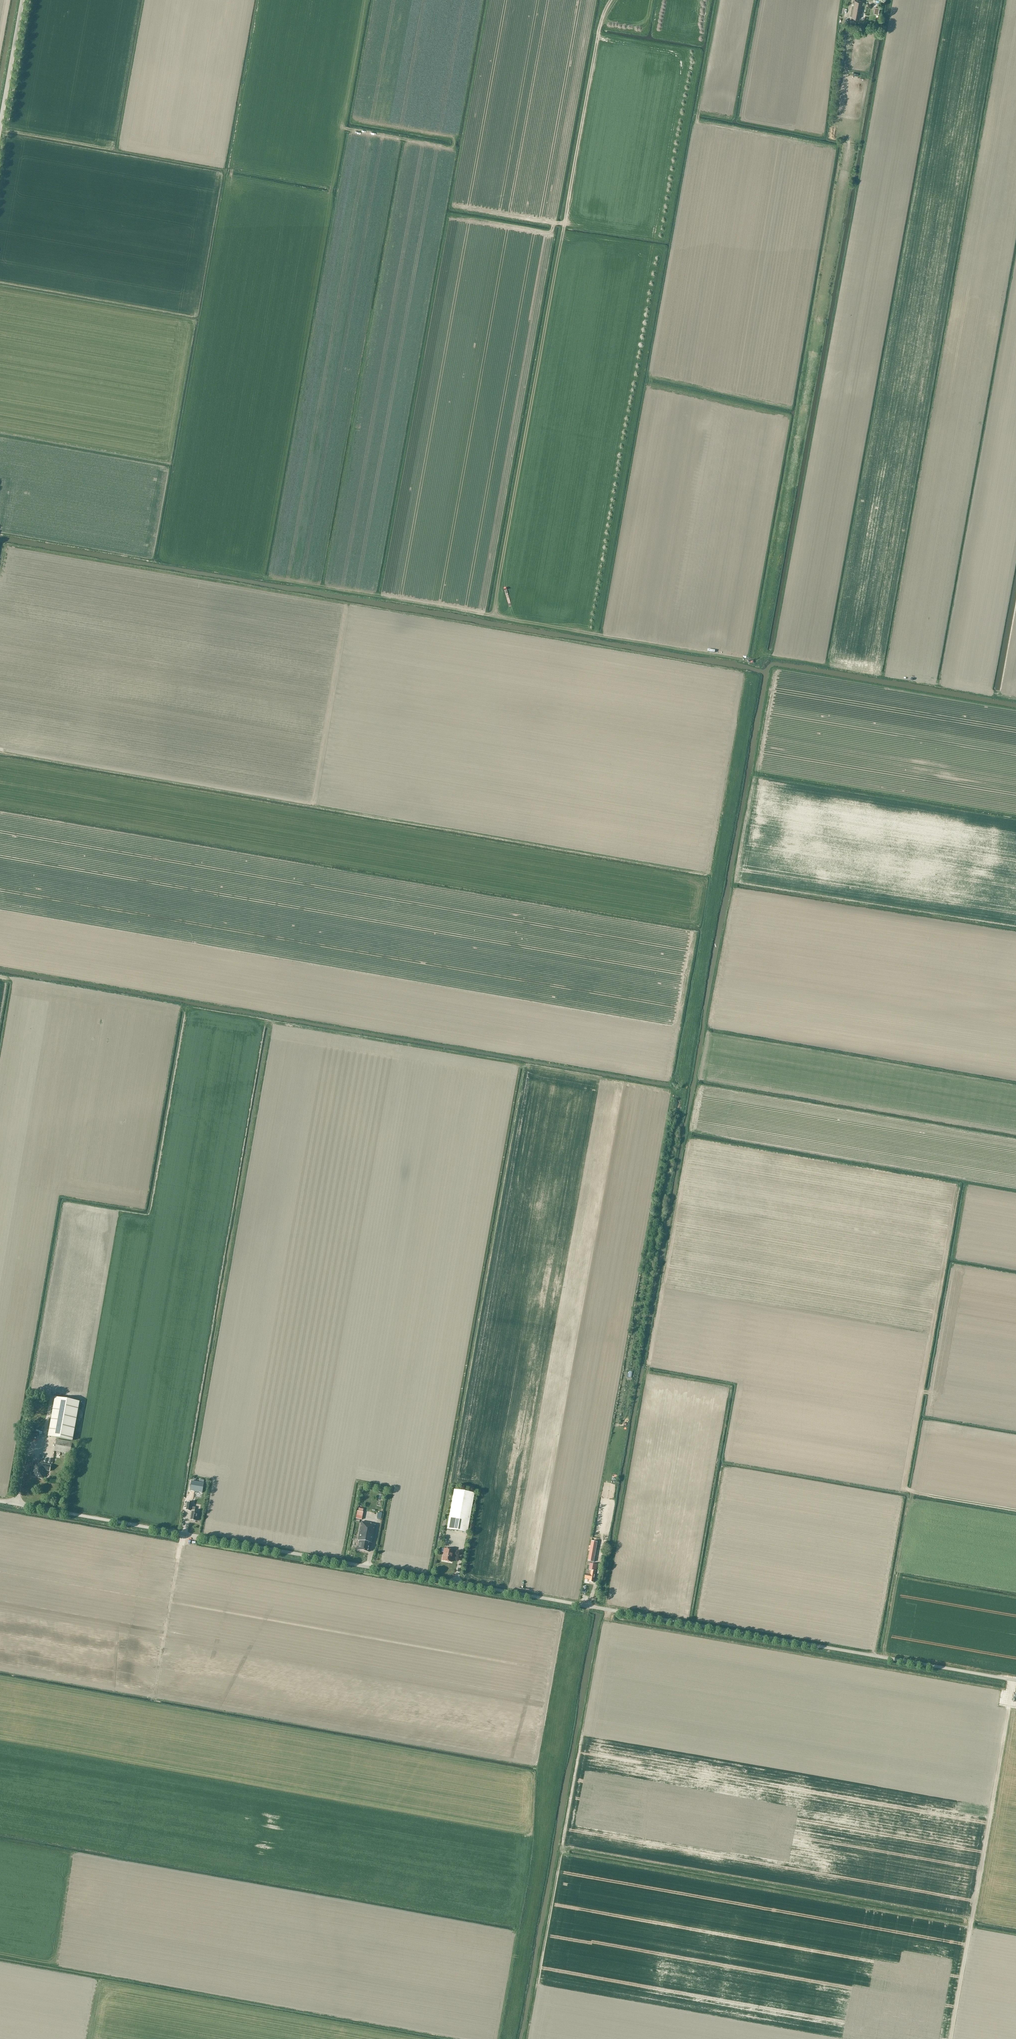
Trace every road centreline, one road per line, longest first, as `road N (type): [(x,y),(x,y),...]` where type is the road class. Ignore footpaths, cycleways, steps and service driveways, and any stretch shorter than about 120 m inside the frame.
road 1 (unclassified): [(1015,1682),(0,1503)]
road 2 (track): [(513,2038),(591,1608)]
road 3 (unclassified): [(0,123),(22,0)]

